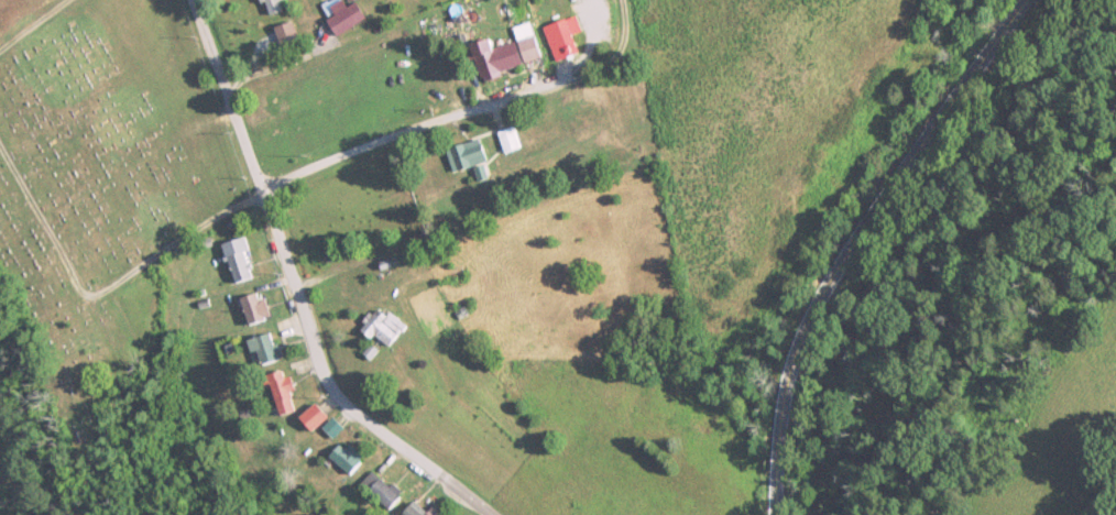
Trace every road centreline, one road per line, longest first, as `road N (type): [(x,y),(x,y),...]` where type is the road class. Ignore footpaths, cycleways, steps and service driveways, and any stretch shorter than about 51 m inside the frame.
road 1 (residential): [(482,514),(335,395),(203,42),(195,0)]
road 2 (residential): [(775,514),(784,407),(807,318),(835,266),(1028,0)]
road 3 (residential): [(258,193),(381,141),(603,69),(625,31),(619,0)]

